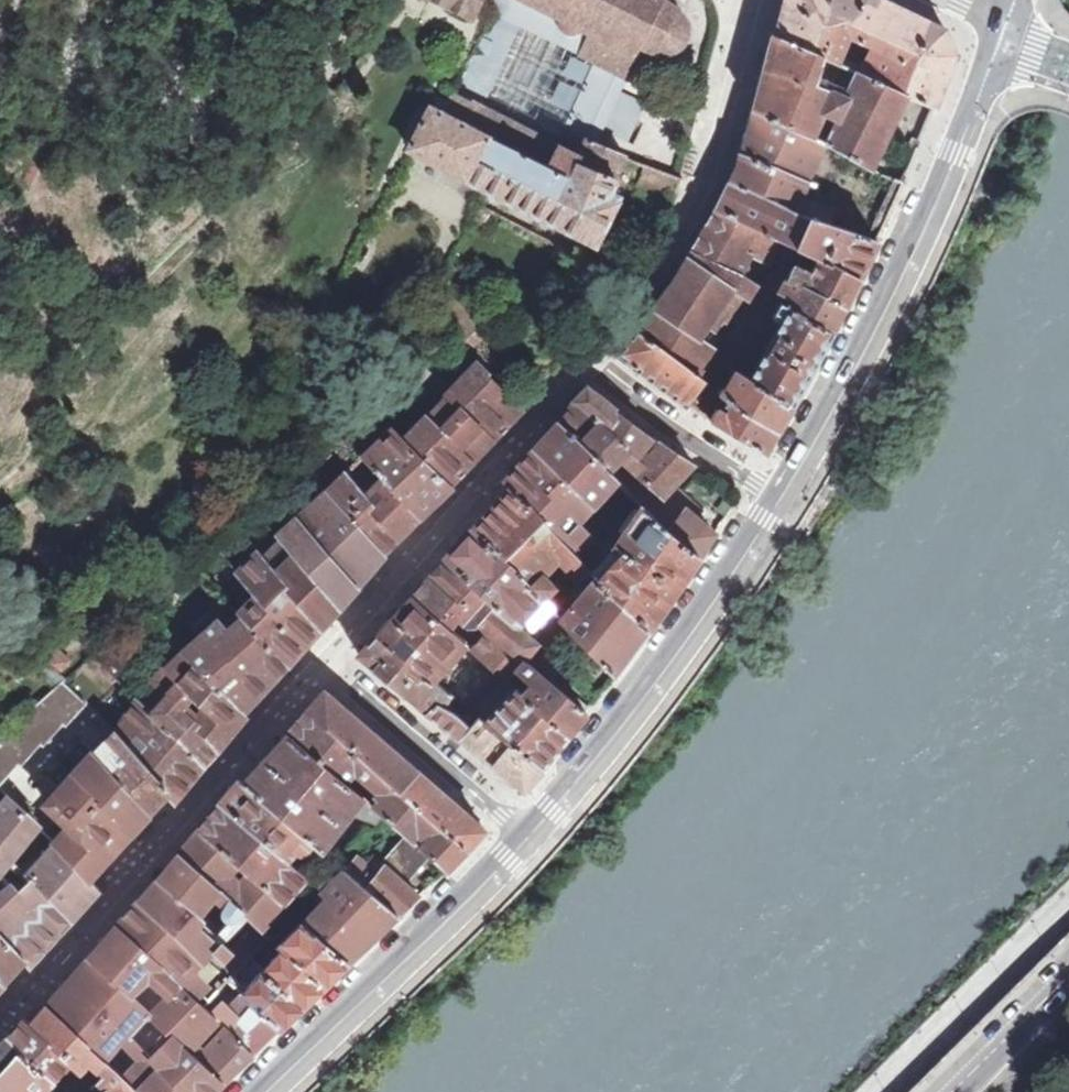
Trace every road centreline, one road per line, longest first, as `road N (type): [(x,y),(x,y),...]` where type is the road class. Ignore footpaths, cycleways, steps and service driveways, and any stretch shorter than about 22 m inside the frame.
road 1 (residential): [(520,825),(323,656),(587,363),(771,494)]
road 2 (secondary): [(998,27),(909,243),(771,494)]
road 3 (secondary): [(771,494),(681,634),(520,825)]
road 4 (secondary): [(520,825),(251,1091)]
road 5 (tertiary): [(1068,898),(874,1091)]
road 6 (secondary): [(965,1091),(1068,986)]

